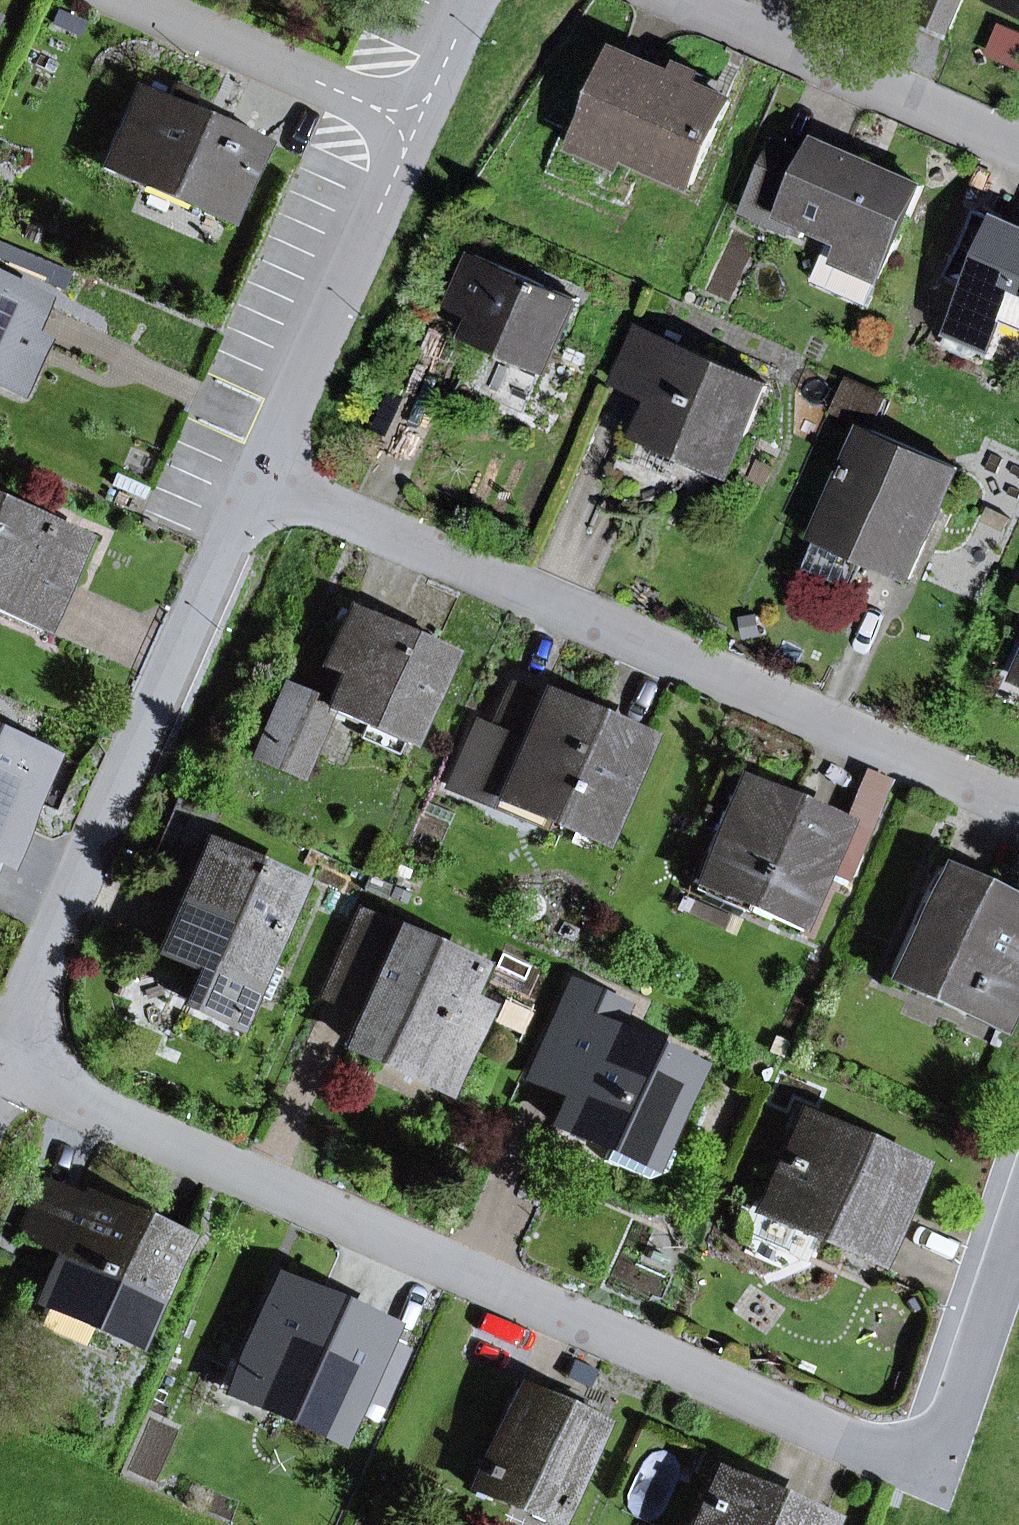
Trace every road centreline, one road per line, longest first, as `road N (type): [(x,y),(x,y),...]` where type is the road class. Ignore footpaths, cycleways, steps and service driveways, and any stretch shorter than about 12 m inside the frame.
road 1 (residential): [(1018,1235),(934,1478),(3,1073),(259,479)]
road 2 (residential): [(1018,809),(259,479)]
road 3 (residential): [(259,479),(417,126)]
road 4 (residential): [(1018,146),(686,0)]
road 5 (residential): [(417,126),(132,0)]
road 6 (residential): [(417,126),(474,0)]

